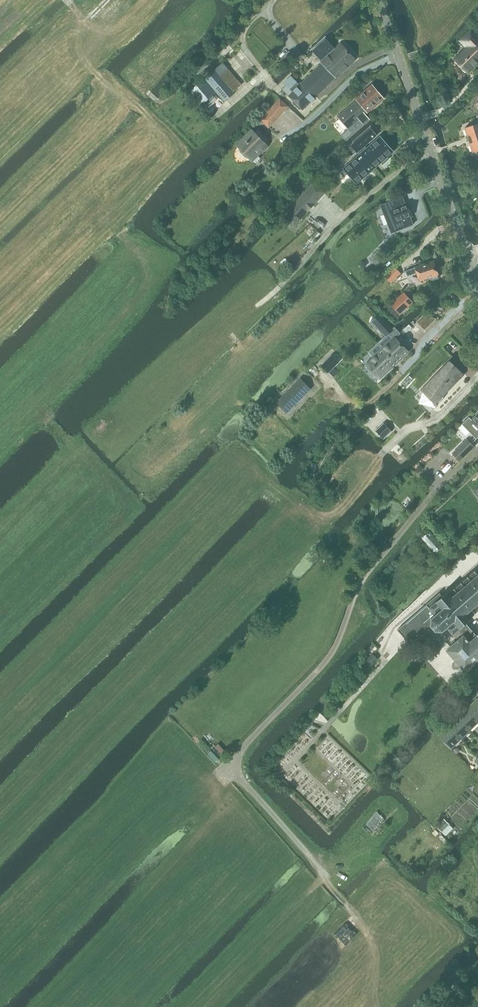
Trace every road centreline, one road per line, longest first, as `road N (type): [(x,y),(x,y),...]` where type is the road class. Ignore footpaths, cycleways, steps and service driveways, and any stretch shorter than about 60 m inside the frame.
road 1 (track): [(325,877),(242,782),(234,757),(333,654),(354,594),(433,493)]
road 2 (unclassified): [(477,284),(378,0)]
road 3 (track): [(325,877),(199,1006)]

